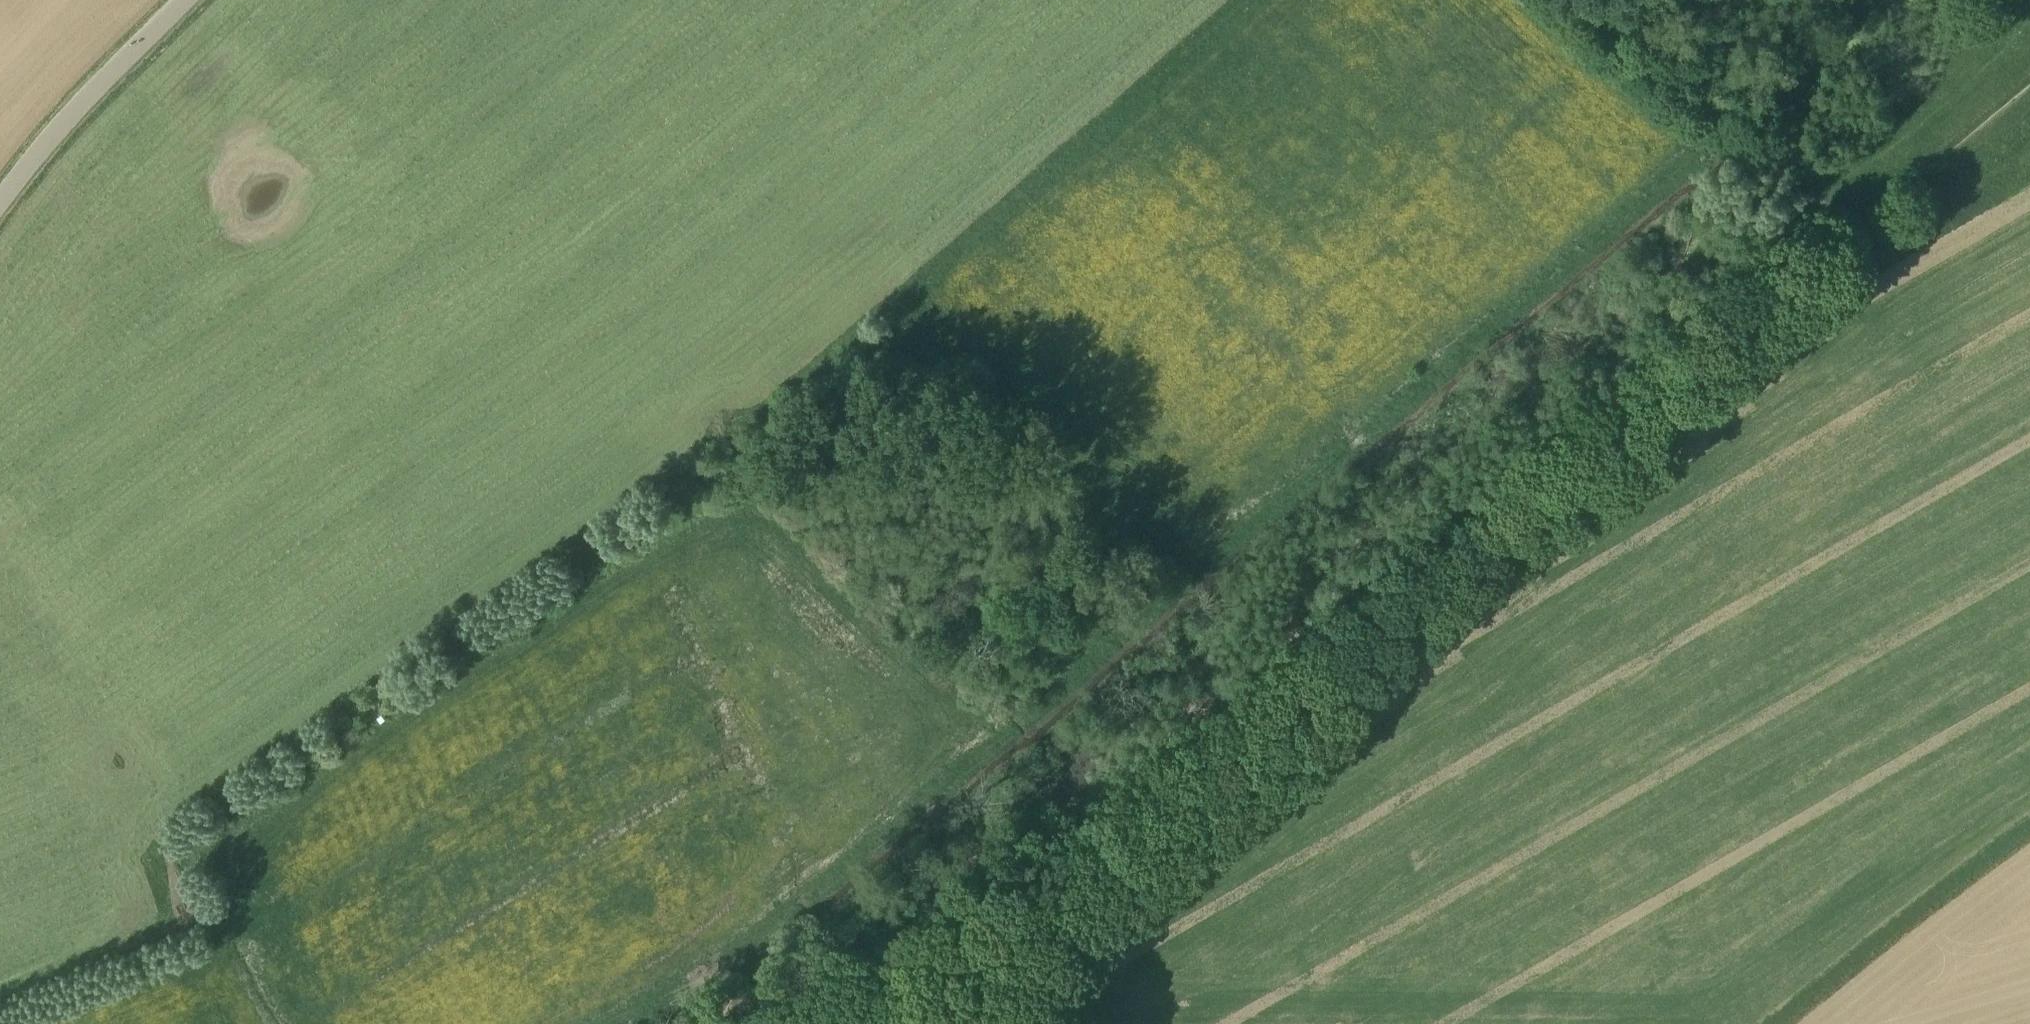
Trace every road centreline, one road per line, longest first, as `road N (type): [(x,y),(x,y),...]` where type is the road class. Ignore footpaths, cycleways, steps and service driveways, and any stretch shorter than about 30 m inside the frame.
road 1 (track): [(1850,225),(1580,0)]
road 2 (unclassified): [(0,203),(186,0)]
road 3 (track): [(2029,87),(1881,212),(1850,225)]

